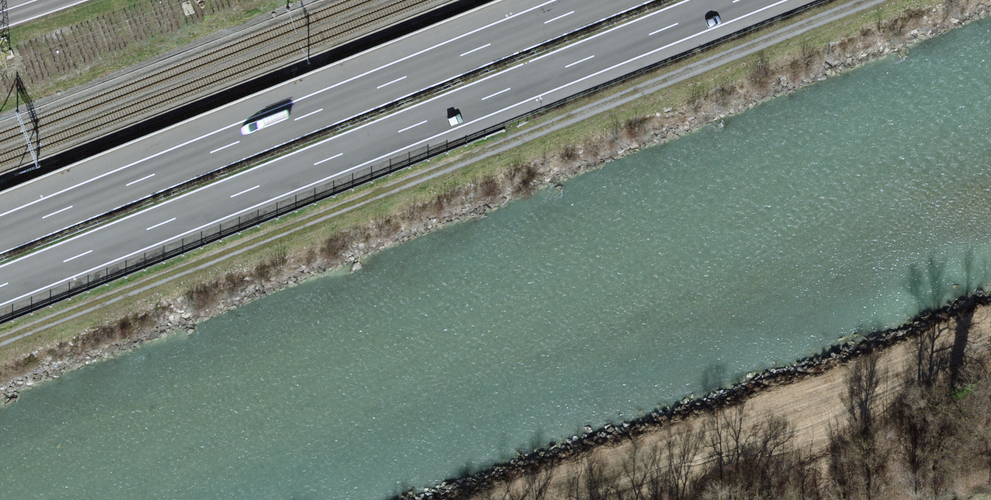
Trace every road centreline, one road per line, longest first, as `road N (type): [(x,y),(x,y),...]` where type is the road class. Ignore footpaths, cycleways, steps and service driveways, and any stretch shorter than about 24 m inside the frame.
road 1 (track): [(0,340),(870,0)]
road 2 (motorway): [(0,287),(739,0)]
road 3 (motorway): [(602,0),(0,234)]

